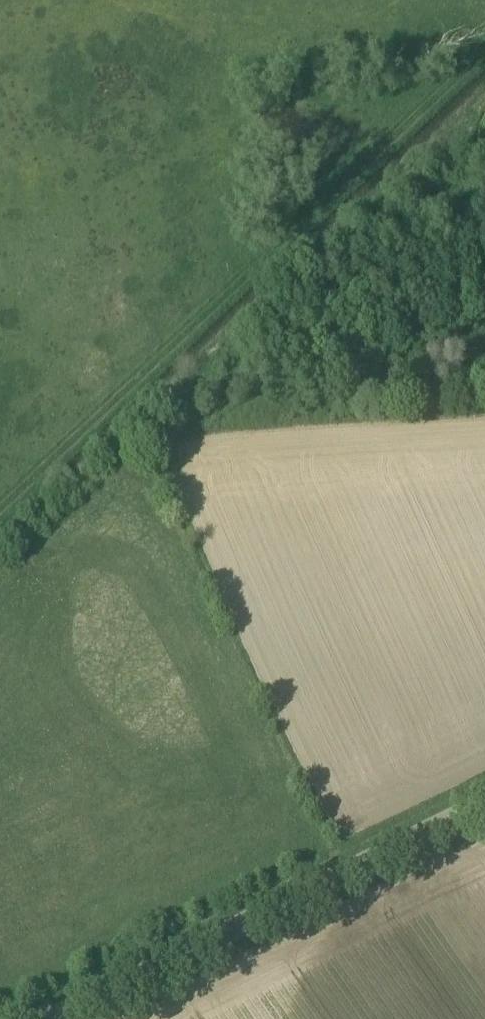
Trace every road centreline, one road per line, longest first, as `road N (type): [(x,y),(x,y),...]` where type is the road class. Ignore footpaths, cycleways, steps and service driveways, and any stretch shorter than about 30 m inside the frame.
road 1 (tertiary): [(58,1018),(484,805)]

